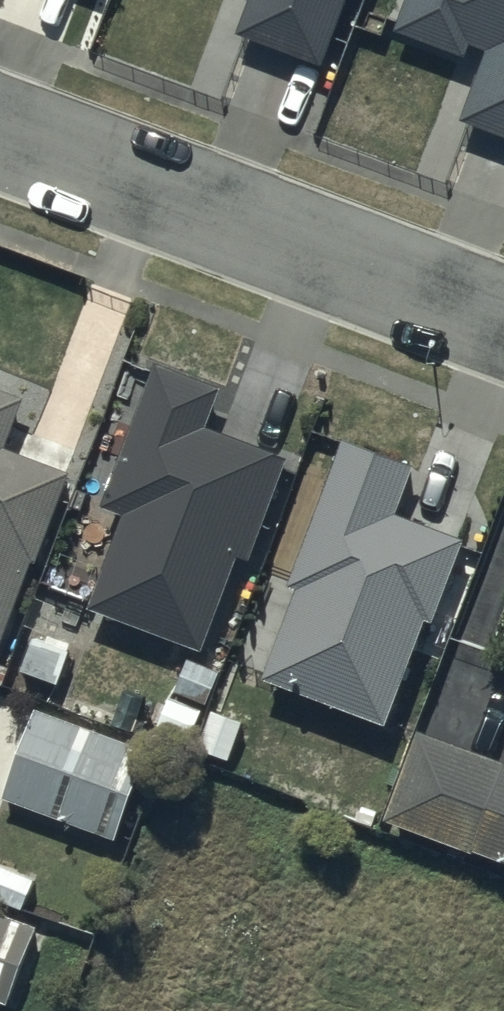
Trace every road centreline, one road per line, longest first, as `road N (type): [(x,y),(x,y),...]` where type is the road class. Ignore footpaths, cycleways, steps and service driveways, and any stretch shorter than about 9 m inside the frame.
road 1 (residential): [(0,118),(503,315)]

